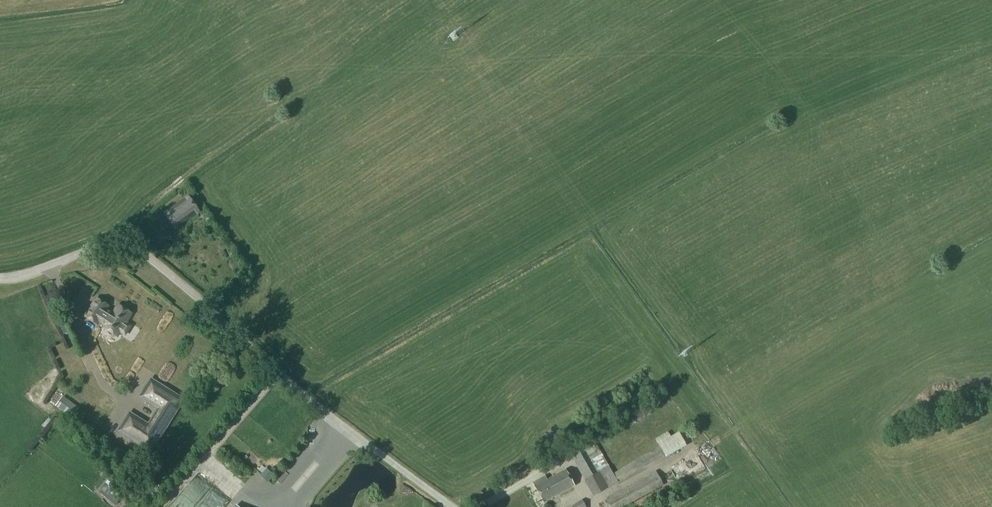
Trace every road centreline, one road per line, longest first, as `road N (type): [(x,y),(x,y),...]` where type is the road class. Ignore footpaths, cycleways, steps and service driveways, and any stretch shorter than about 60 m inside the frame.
road 1 (unclassified): [(459,506),(291,385),(132,249),(103,246),(0,277)]
road 2 (track): [(132,249),(141,209),(279,107)]

